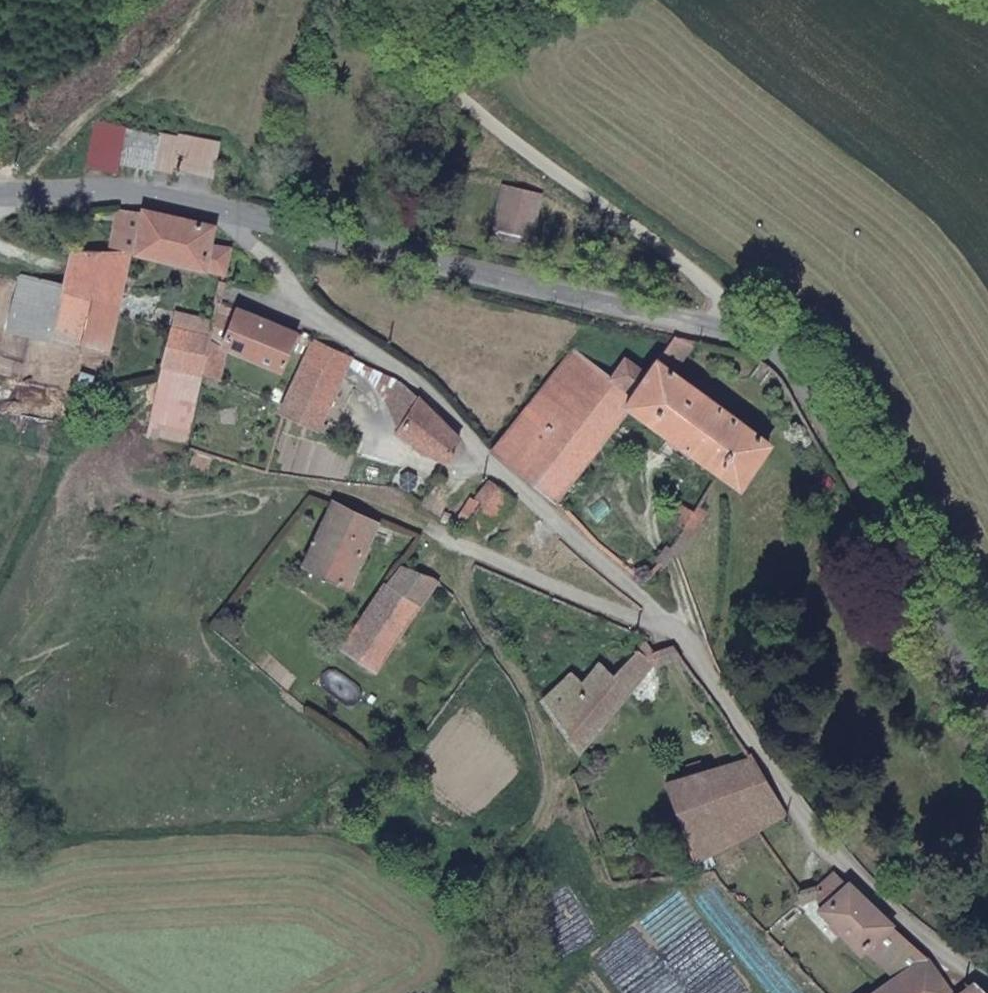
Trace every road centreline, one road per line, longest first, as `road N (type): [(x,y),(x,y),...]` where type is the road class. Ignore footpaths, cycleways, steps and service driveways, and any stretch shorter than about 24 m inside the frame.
road 1 (unclassified): [(236,216),(287,304),(430,389),(483,457),(671,632),(785,792),(987,981)]
road 2 (tertiary): [(236,216),(764,348)]
road 3 (unclassified): [(764,348),(712,283),(356,0)]
road 4 (track): [(434,533),(456,591),(509,665),(553,768),(544,809),(509,859),(471,992)]
road 5 (tertiary): [(764,348),(830,411),(987,694)]
road 6 (track): [(150,502),(288,484),(434,533)]
road 7 (track): [(16,194),(208,0)]
road 8 (tertiary): [(16,194),(236,216)]

